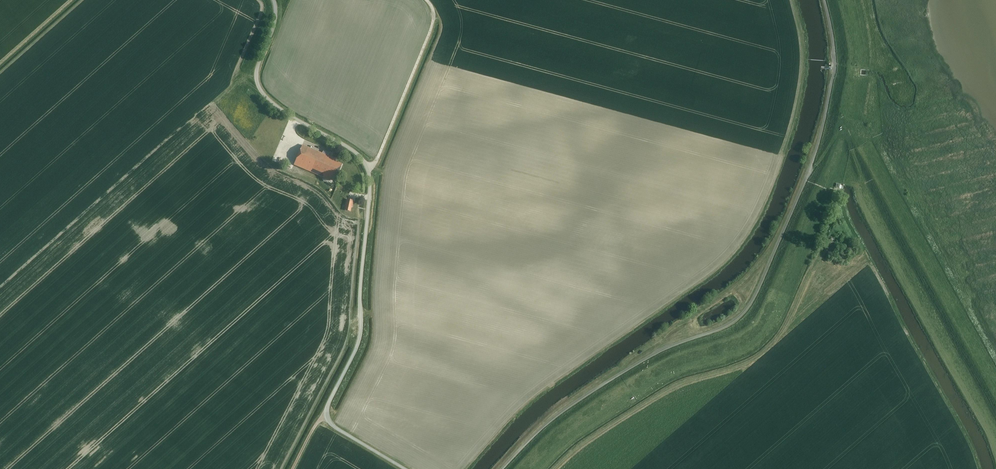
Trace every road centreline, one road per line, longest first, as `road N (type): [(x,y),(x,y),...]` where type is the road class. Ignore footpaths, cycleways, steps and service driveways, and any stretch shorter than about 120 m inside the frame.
road 1 (unclassified): [(503,468),(599,385),(748,308),(822,127),(834,68),(824,0)]
road 2 (unclassified): [(405,468),(327,416),(360,334),(369,176),(356,152),(261,90),(257,71),(274,23),(273,0)]
road 3 (track): [(811,267),(766,350),(676,384),(554,468)]
road 4 (track): [(368,169),(432,23),(427,0)]

